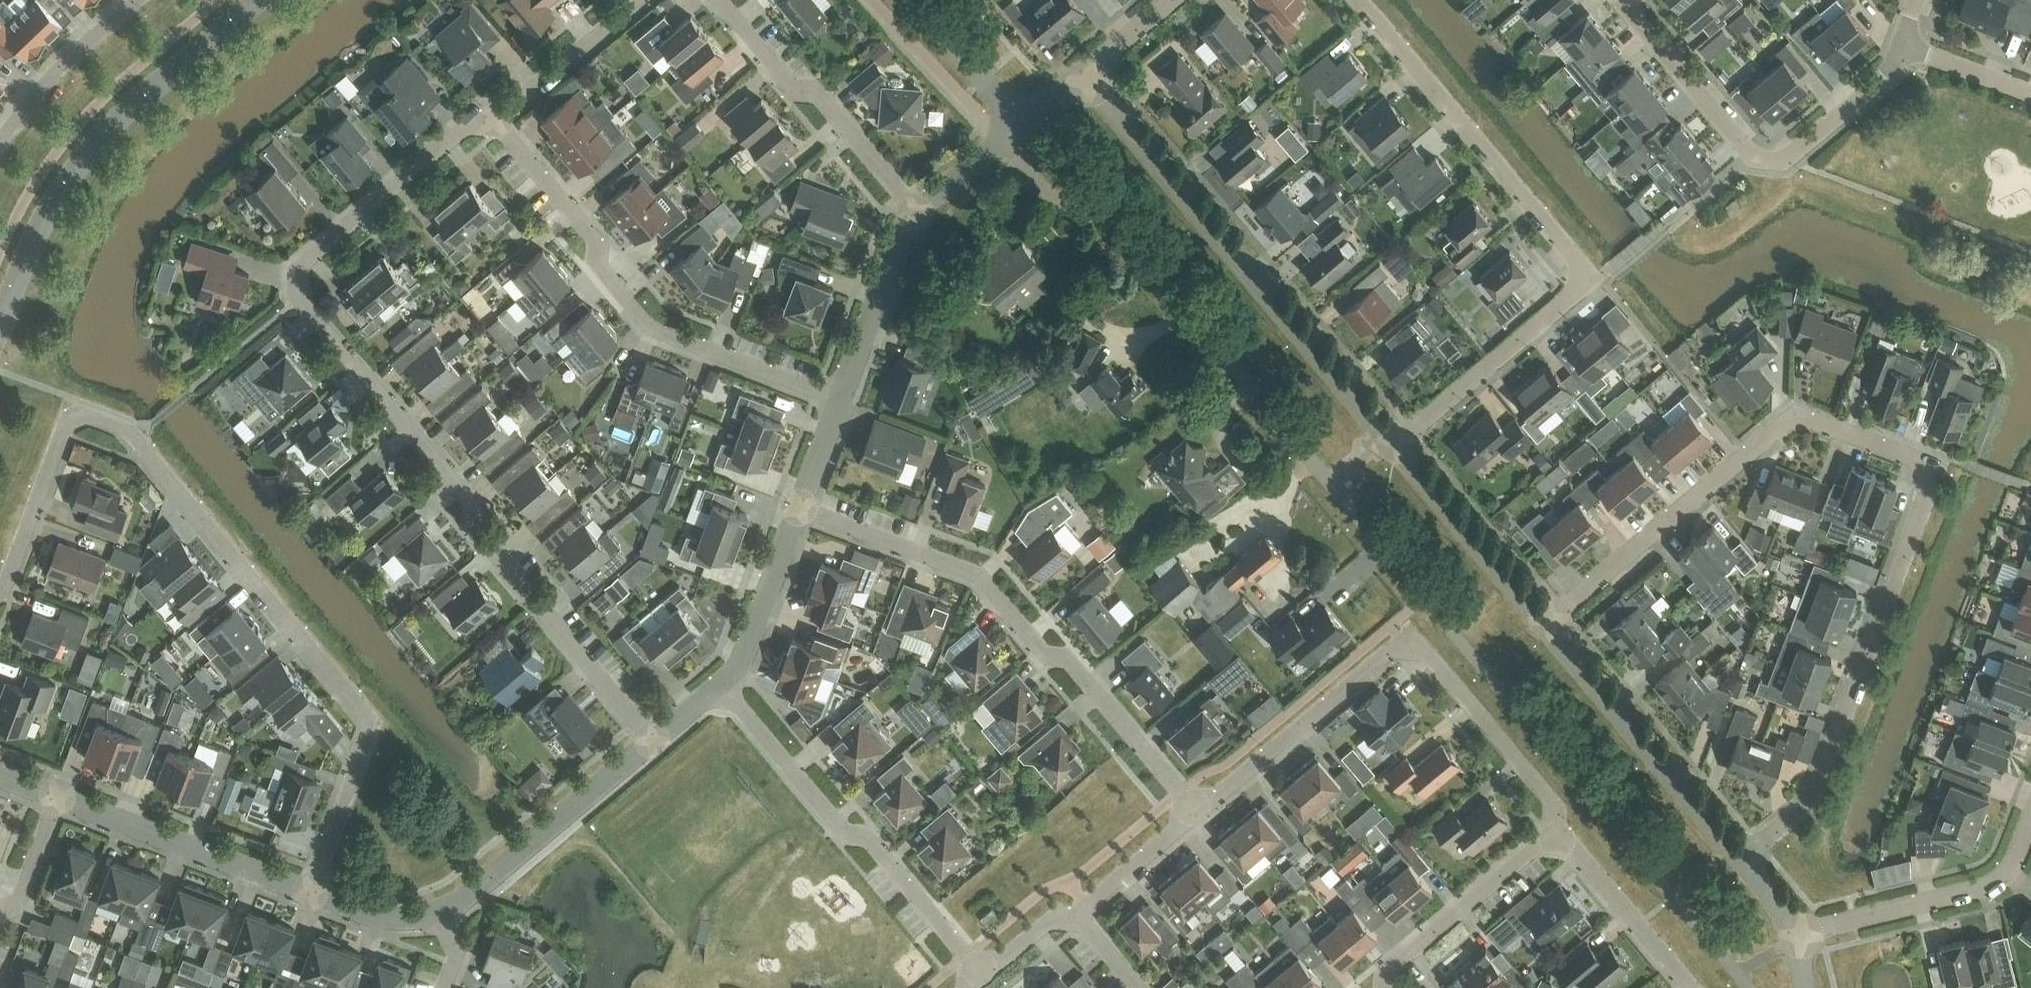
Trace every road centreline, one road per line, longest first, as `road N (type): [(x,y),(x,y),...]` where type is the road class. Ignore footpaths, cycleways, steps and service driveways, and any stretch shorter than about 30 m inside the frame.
road 1 (residential): [(1742,859),(1796,817),(1821,785),(1928,496),(1923,463),(1820,421),(1784,424),(1544,624)]
road 2 (residential): [(652,742),(476,530),(471,504),(299,293),(311,257),(466,128),(496,118)]
road 3 (residential): [(312,893),(371,719),(130,432),(87,417),(66,424),(0,594)]
road 4 (residential): [(1426,599),(1121,231),(1104,214),(1041,187),(1002,138)]
road 5 (residential): [(1394,445),(1590,280),(1358,0)]
road 6 (residential): [(1197,813),(1411,635),(1555,806),(1559,828)]
road 7 (residential): [(1197,813),(1072,667),(1044,654),(982,580),(798,509)]
road 8 (unclassified): [(1394,445),(1082,75)]
road 9 (residential): [(839,398),(652,327),(597,263),(593,237),(496,118)]
road 10 (unclassified): [(0,323),(42,222),(93,154),(259,0)]
road 11 (residential): [(1905,48),(1790,158),(1766,161),(1750,155),(1623,0)]
road 12 (residential): [(983,975),(865,837),(844,831),(722,685)]
road 13 (unclassified): [(1742,859),(1544,624)]
road 14 (residential): [(914,211),(825,103),(788,83),(720,0)]
road 15 (residential): [(1798,935),(1977,889),(2009,871),(2030,815)]
road 16 (unclassified): [(440,913),(652,742)]
road 17 (unclassified): [(58,797),(312,893)]
road 18 (residential): [(1386,987),(1391,966),(1559,828)]
road 19 (unclassified): [(1544,624),(1394,445)]
road 20 (residential): [(1559,828),(1694,987)]
road 21 (unclassified): [(839,398),(914,211)]
road 22 (residential): [(0,144),(41,89),(139,0)]
road 23 (unclassified): [(722,685),(754,631),(798,509)]
road 24 (residential): [(496,118),(637,0)]
road 25 (unclassified): [(1022,121),(909,0)]
road 26 (residential): [(1077,915),(1197,813)]
road 27 (residential): [(0,914),(21,902),(58,797)]
road 28 (residential): [(2030,94),(1905,48)]
road 29 (unclassified): [(312,893),(393,920),(440,913)]

